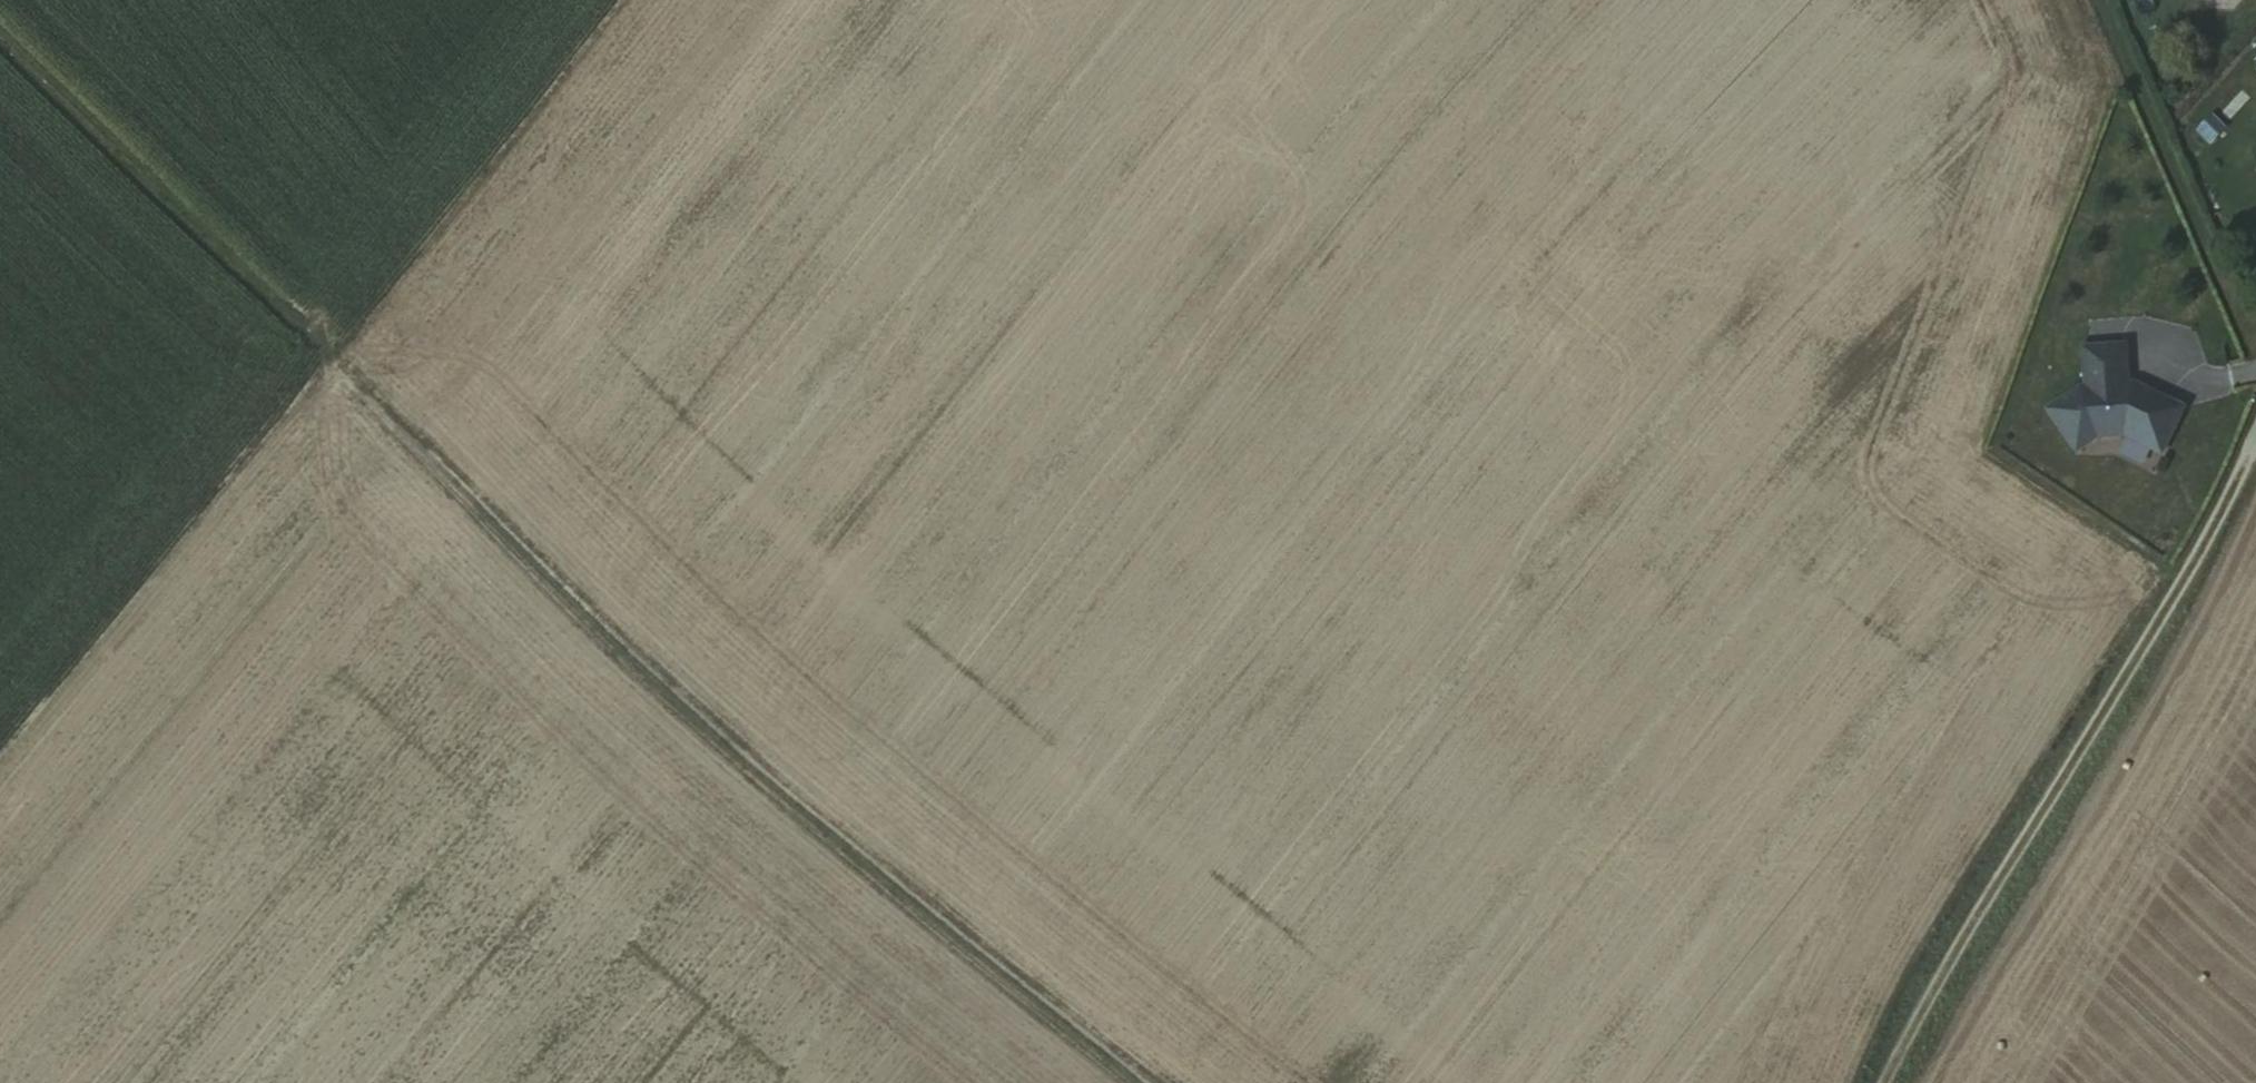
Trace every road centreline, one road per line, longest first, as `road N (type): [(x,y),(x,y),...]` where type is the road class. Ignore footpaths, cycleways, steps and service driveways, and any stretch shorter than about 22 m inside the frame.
road 1 (track): [(1888,1082),(2140,658),(2255,428)]
road 2 (track): [(2255,357),(2098,0)]

